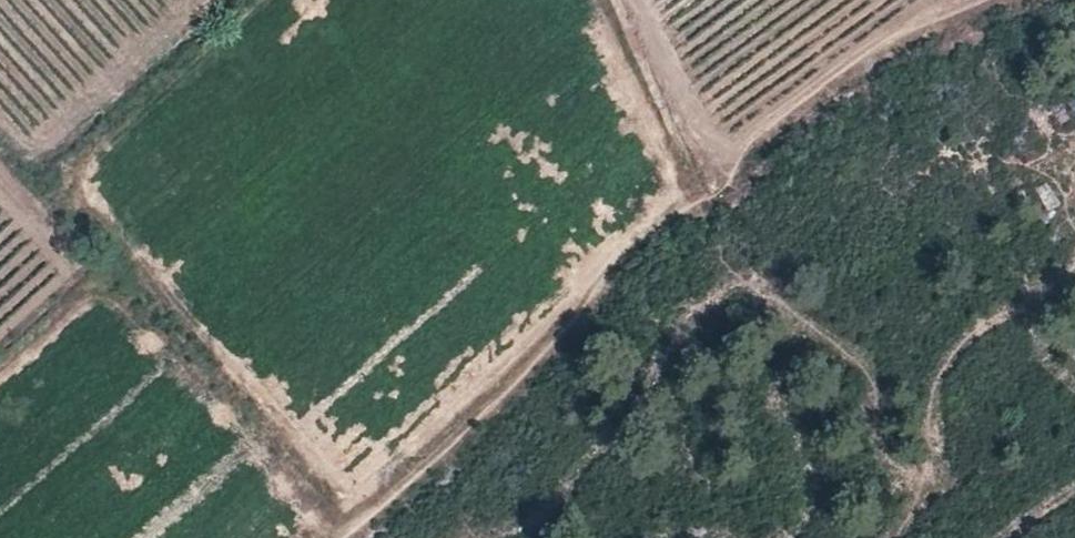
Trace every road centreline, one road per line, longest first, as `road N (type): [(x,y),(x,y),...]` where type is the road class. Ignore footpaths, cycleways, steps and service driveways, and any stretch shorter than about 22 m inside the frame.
road 1 (track): [(974,0),(798,107),(729,181),(650,241),(510,391),(355,537)]

